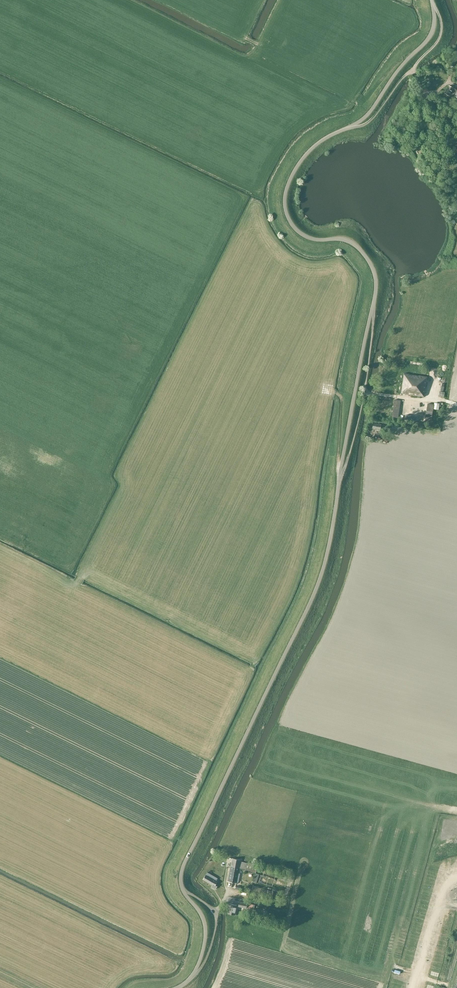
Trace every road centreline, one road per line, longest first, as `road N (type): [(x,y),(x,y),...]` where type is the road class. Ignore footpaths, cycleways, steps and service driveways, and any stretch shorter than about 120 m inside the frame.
road 1 (unclassified): [(177,987),(196,970),(205,935),(182,871),(320,578),(375,298),(363,253),(348,241),(297,230),(287,188),(311,150),(371,110),(431,34),(433,6)]
road 2 (track): [(372,308),(368,393),(456,406)]

